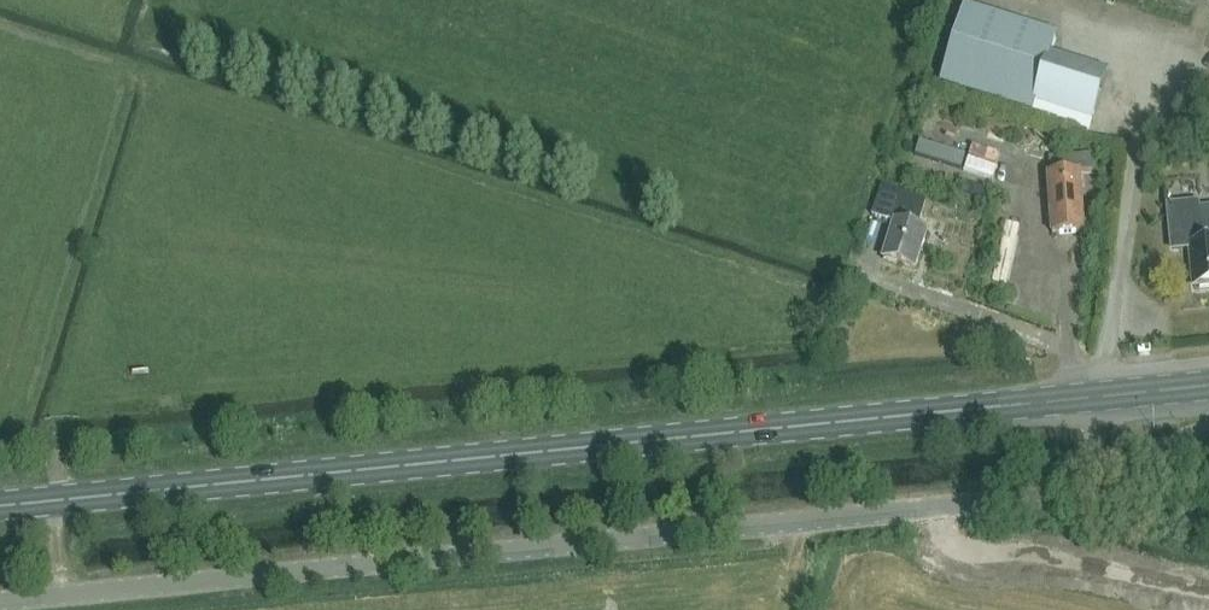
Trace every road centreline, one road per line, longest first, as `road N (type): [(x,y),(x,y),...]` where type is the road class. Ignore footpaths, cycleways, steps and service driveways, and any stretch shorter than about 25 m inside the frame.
road 1 (unclassified): [(0,600),(1008,501),(1098,478),(1208,433)]
road 2 (primary): [(0,506),(1208,385)]

